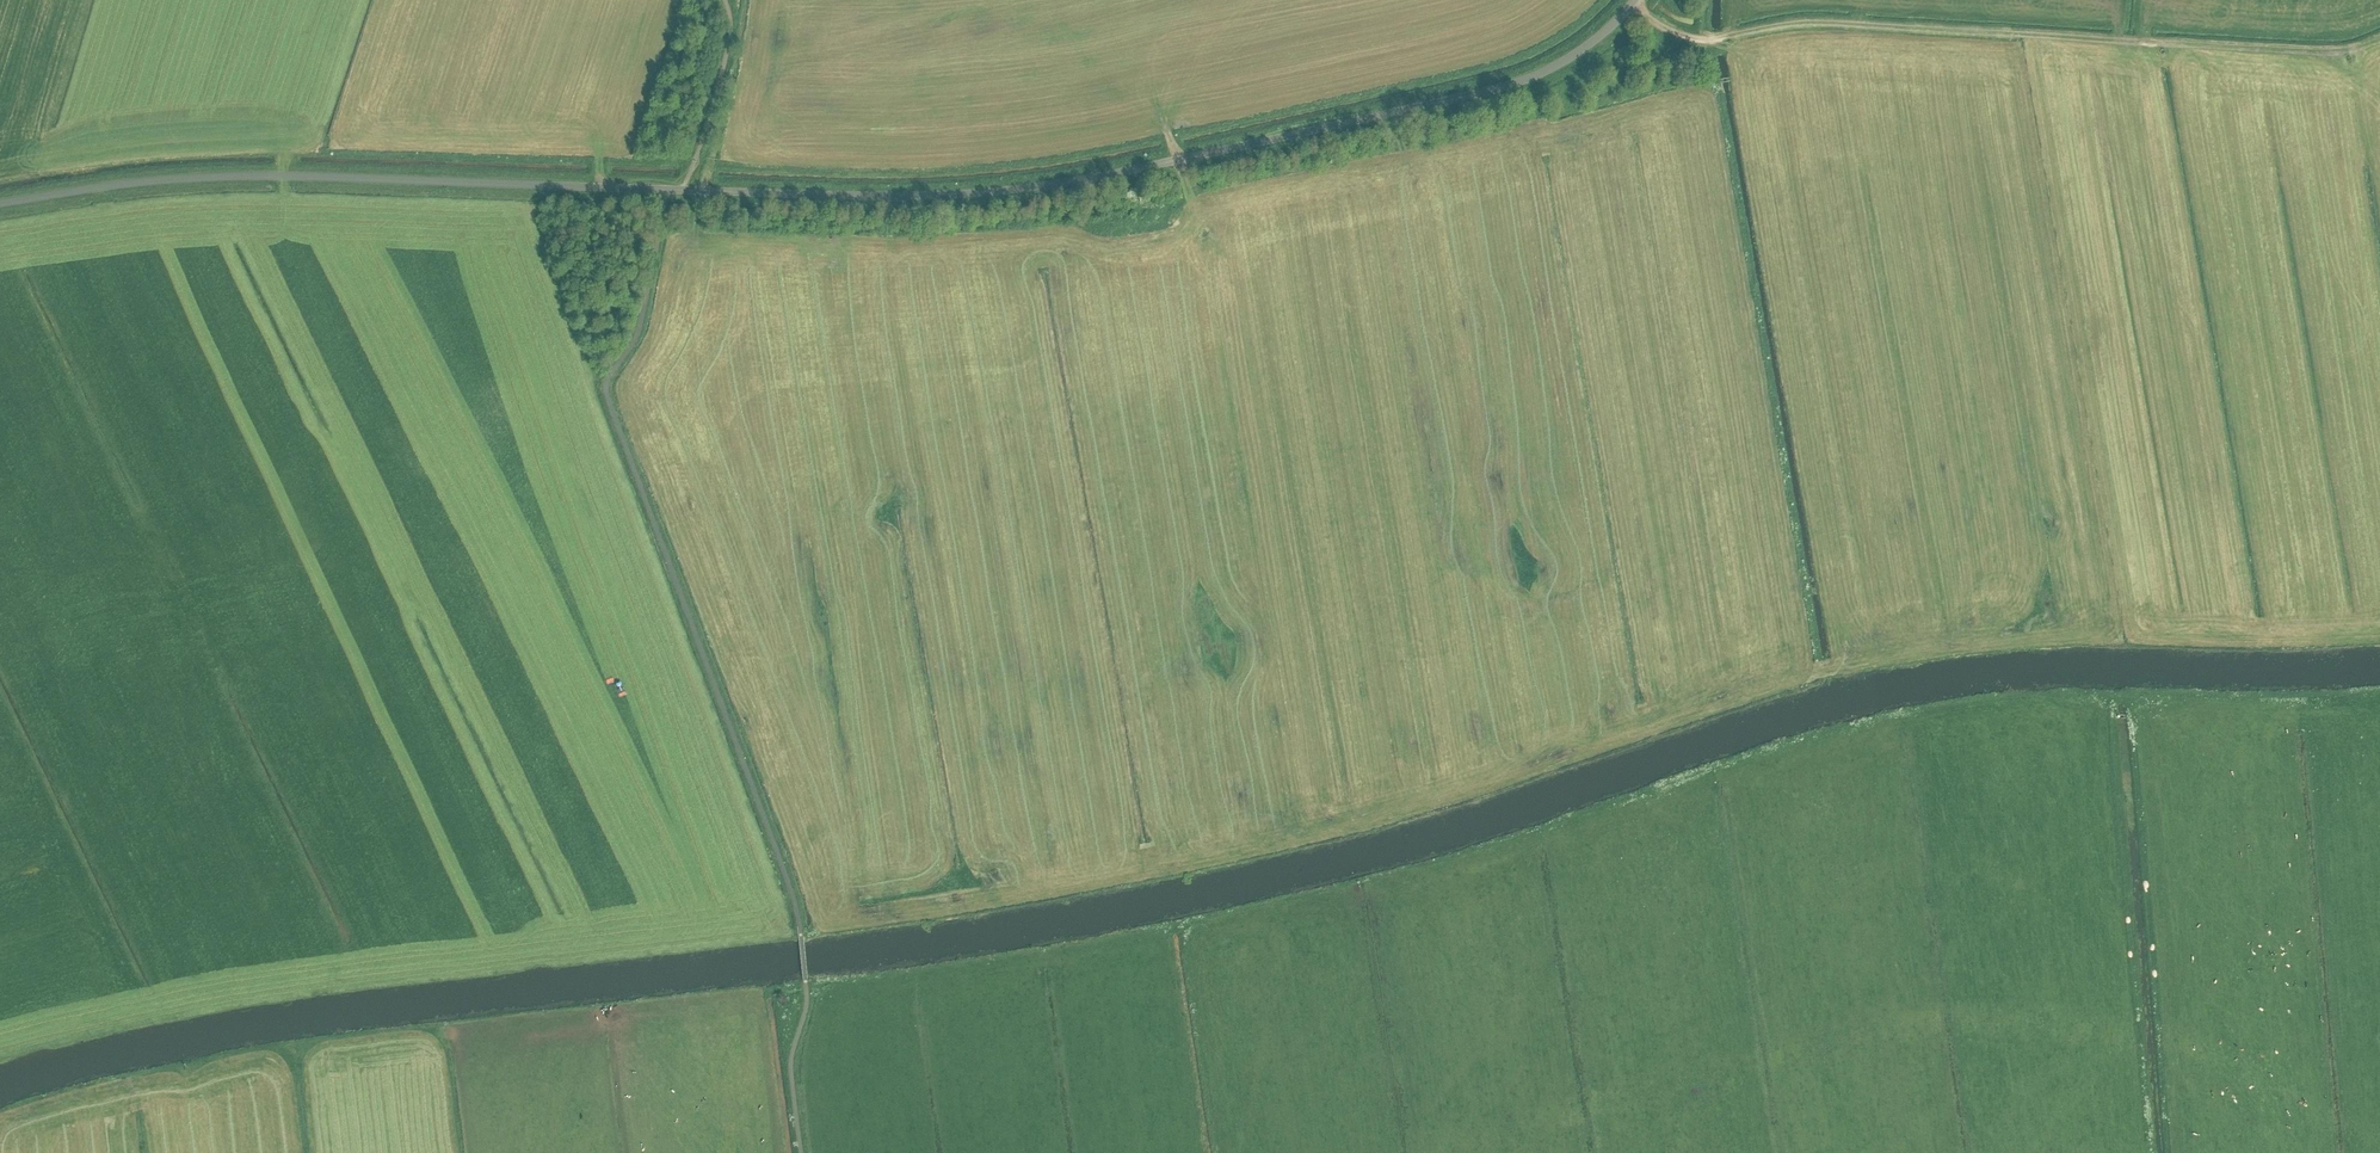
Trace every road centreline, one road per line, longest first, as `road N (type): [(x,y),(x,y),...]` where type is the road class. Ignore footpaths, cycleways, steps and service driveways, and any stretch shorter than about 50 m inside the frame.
road 1 (unclassified): [(0,202),(260,175),(870,196),(1010,189),(1489,92),(1561,63),(1634,0)]

